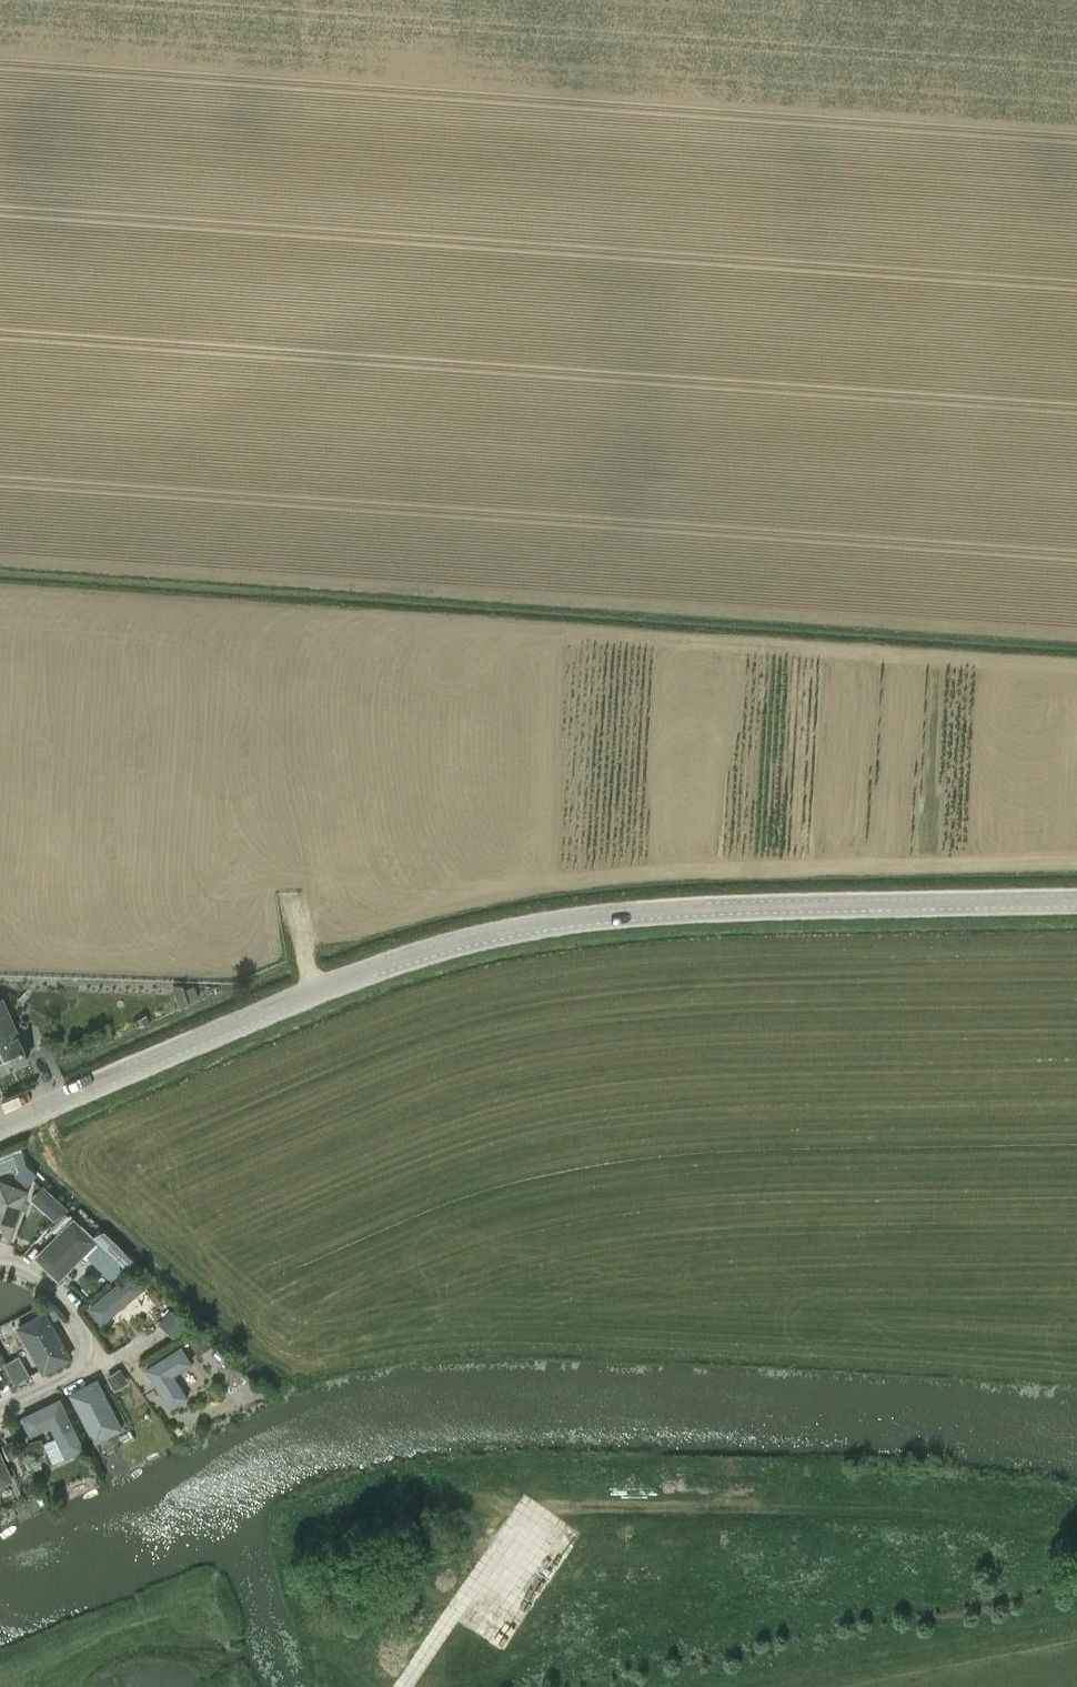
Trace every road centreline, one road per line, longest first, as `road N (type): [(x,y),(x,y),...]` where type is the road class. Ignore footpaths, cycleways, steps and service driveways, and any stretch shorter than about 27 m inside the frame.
road 1 (unclassified): [(0,1127),(306,996),(515,933),(714,910),(1076,903)]
road 2 (track): [(401,1686),(523,1510),(778,1507)]

